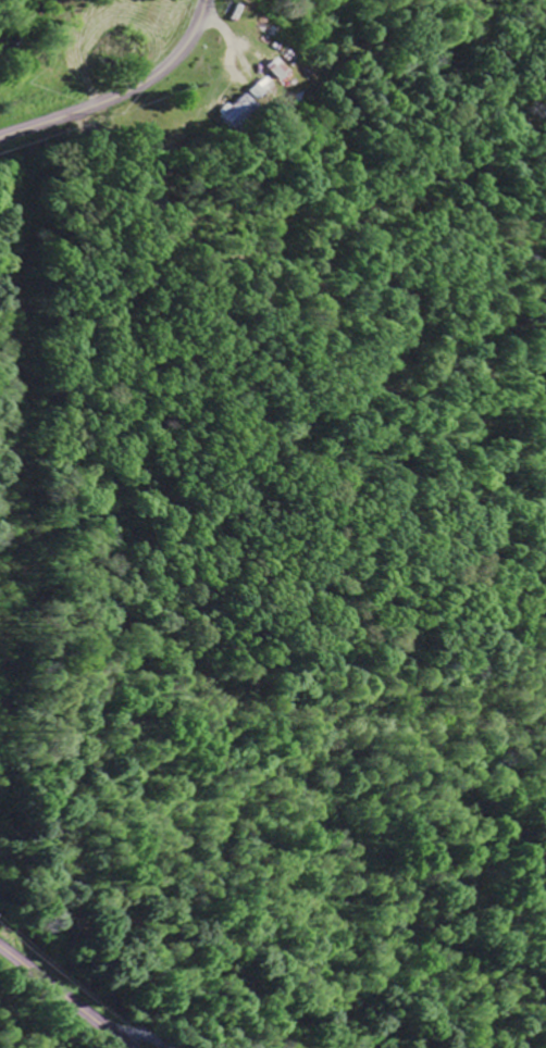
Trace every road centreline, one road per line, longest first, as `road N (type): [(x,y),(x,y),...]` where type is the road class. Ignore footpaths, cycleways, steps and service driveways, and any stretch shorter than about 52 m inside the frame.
road 1 (tertiary): [(0,139),(112,101),(161,75),(196,39),(209,0)]
road 2 (tertiary): [(125,1047),(0,949)]
road 3 (residential): [(545,58),(531,71),(479,59),(419,0)]

